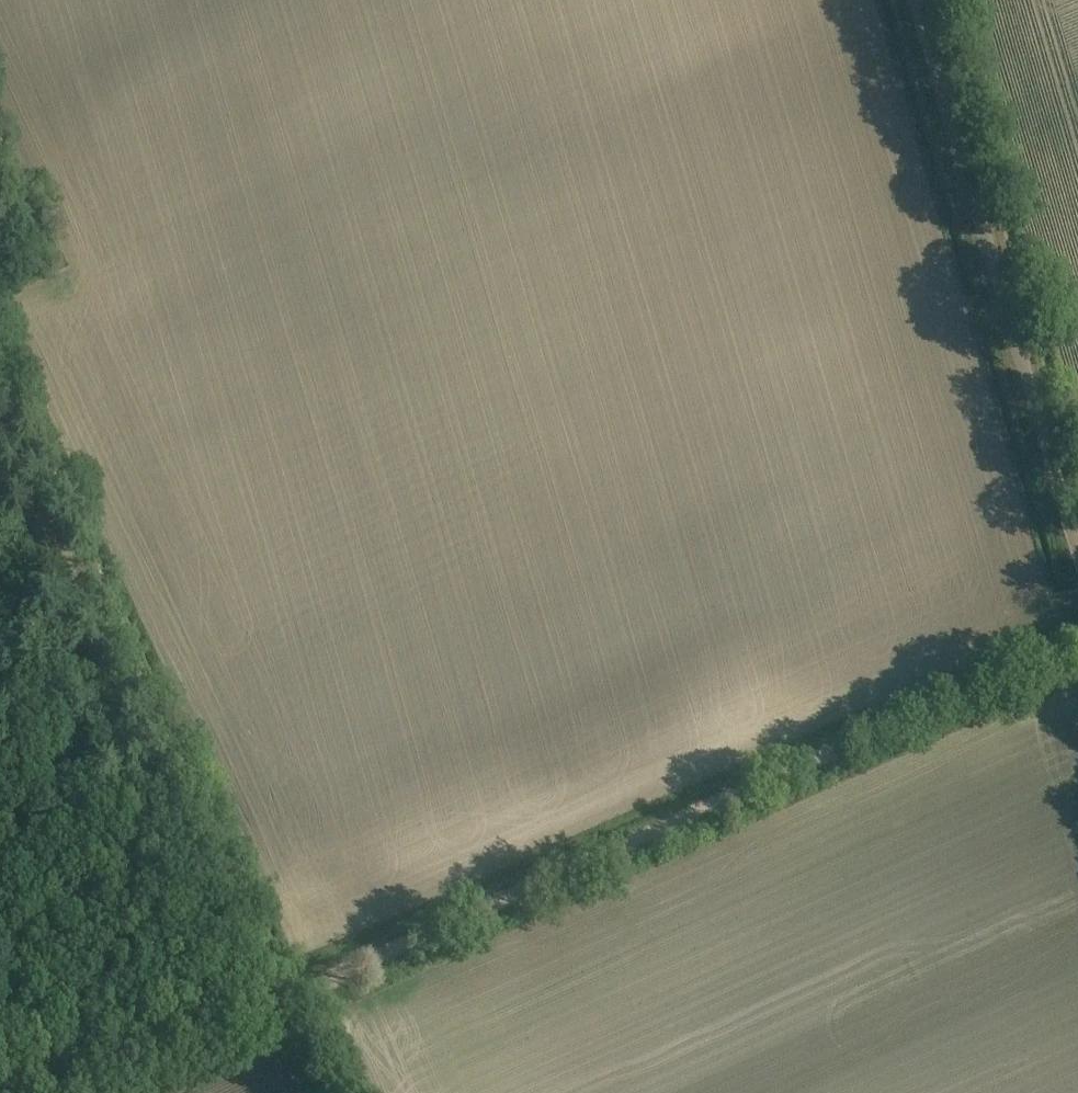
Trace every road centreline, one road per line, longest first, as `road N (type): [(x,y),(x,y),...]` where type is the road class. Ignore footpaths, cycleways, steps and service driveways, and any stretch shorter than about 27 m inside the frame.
road 1 (track): [(61,1092),(1077,652)]
road 2 (unclassified): [(1077,558),(914,0)]

